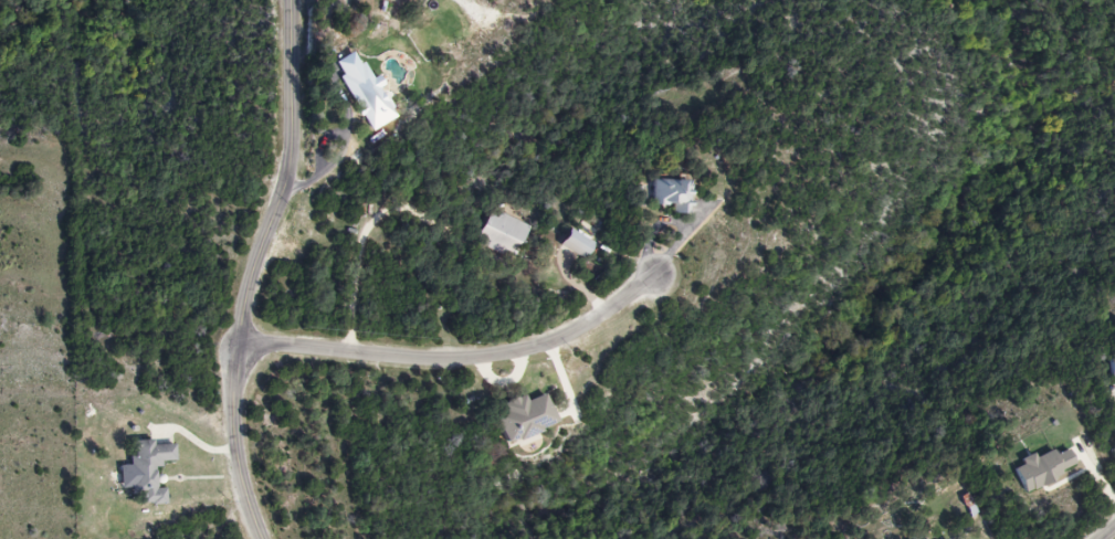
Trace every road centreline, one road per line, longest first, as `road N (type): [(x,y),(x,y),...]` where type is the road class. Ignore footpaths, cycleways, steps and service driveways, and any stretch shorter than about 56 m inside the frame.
road 1 (residential): [(260,538),(231,423),(239,347),(290,175),(298,115),(294,0)]
road 2 (residential): [(239,347),(486,359),(555,341),(653,277)]

